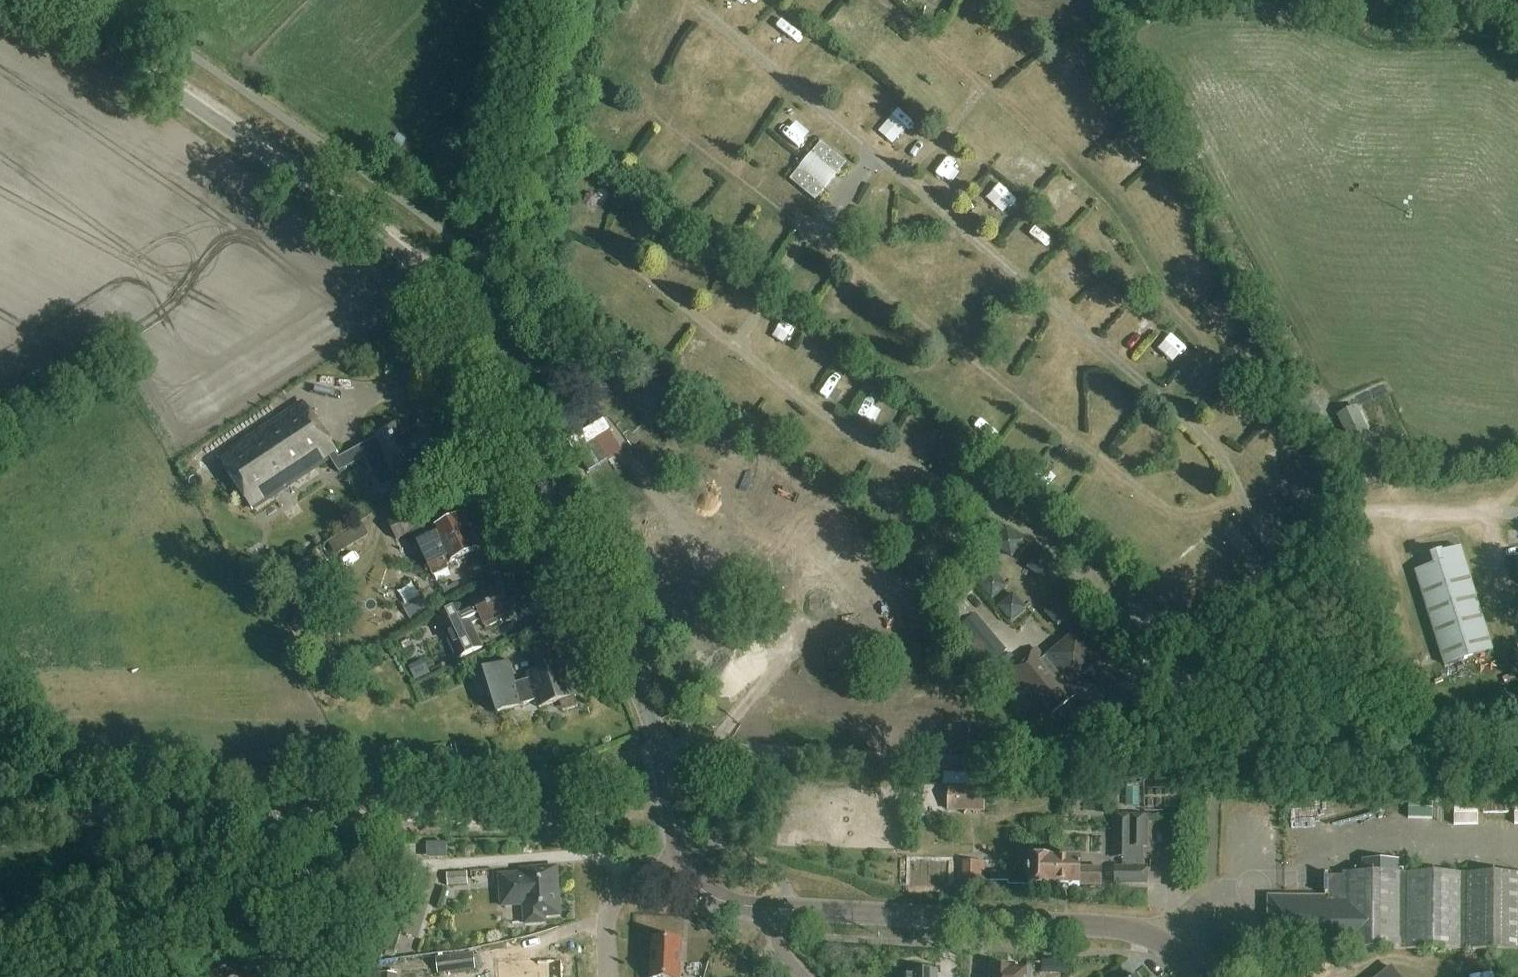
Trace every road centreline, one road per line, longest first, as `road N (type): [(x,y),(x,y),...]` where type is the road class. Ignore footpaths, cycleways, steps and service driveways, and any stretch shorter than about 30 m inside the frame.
road 1 (tertiary): [(683,863),(654,726),(450,302)]
road 2 (tertiary): [(450,302),(335,199),(41,0)]
road 3 (tertiary): [(1199,976),(1167,944),(1134,931),(779,911)]
road 4 (unclassified): [(450,302),(499,232),(556,0)]
road 5 (residential): [(609,976),(615,903),(635,881),(683,863)]

